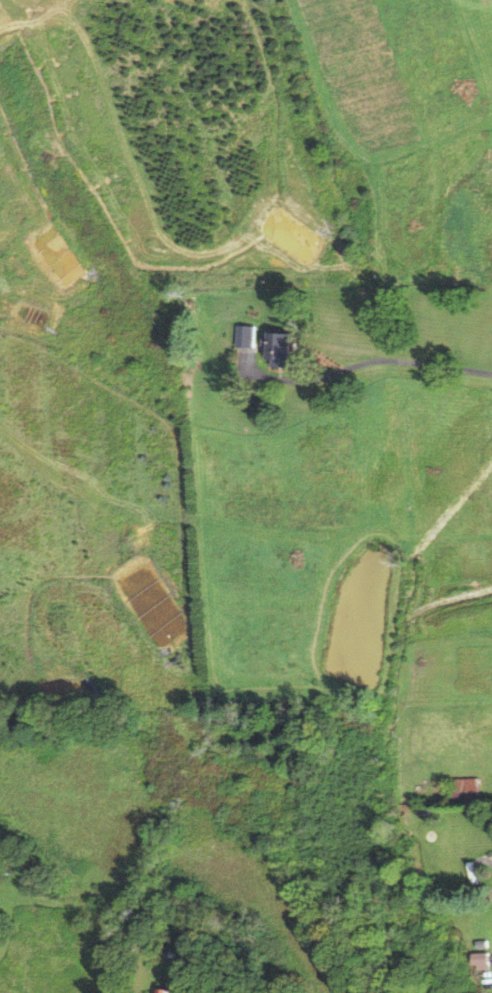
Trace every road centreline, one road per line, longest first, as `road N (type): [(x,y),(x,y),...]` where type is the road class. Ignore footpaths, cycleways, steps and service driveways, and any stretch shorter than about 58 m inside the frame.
road 1 (residential): [(491,371),(413,362),(297,379),(242,371)]

